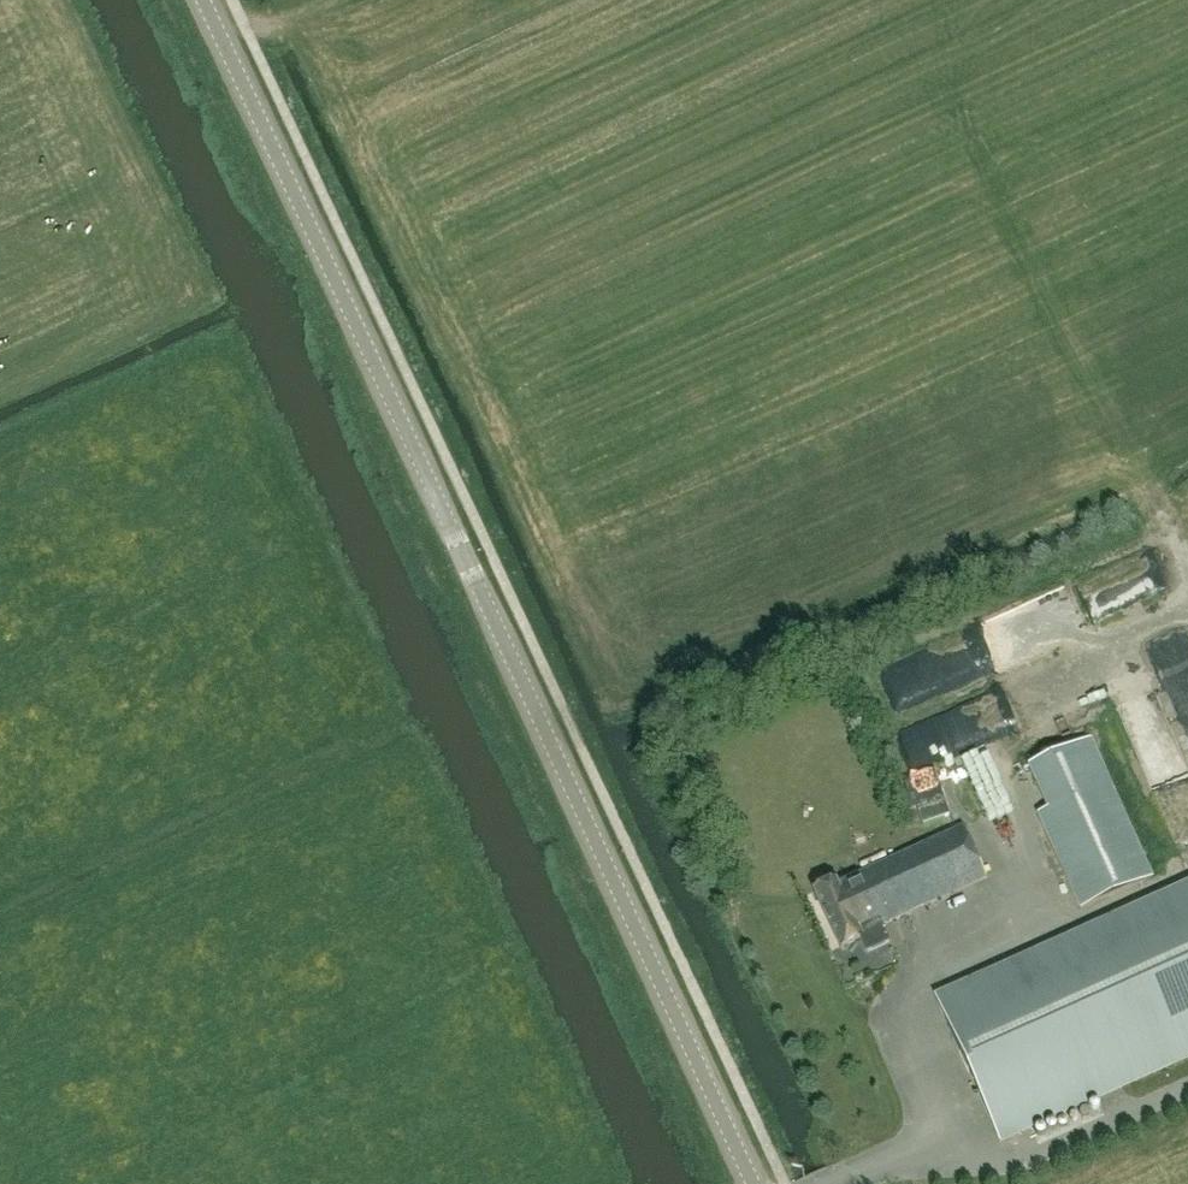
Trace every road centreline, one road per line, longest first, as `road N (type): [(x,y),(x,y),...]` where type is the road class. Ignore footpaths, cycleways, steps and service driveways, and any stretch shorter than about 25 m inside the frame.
road 1 (tertiary): [(754,1183),(203,0)]

